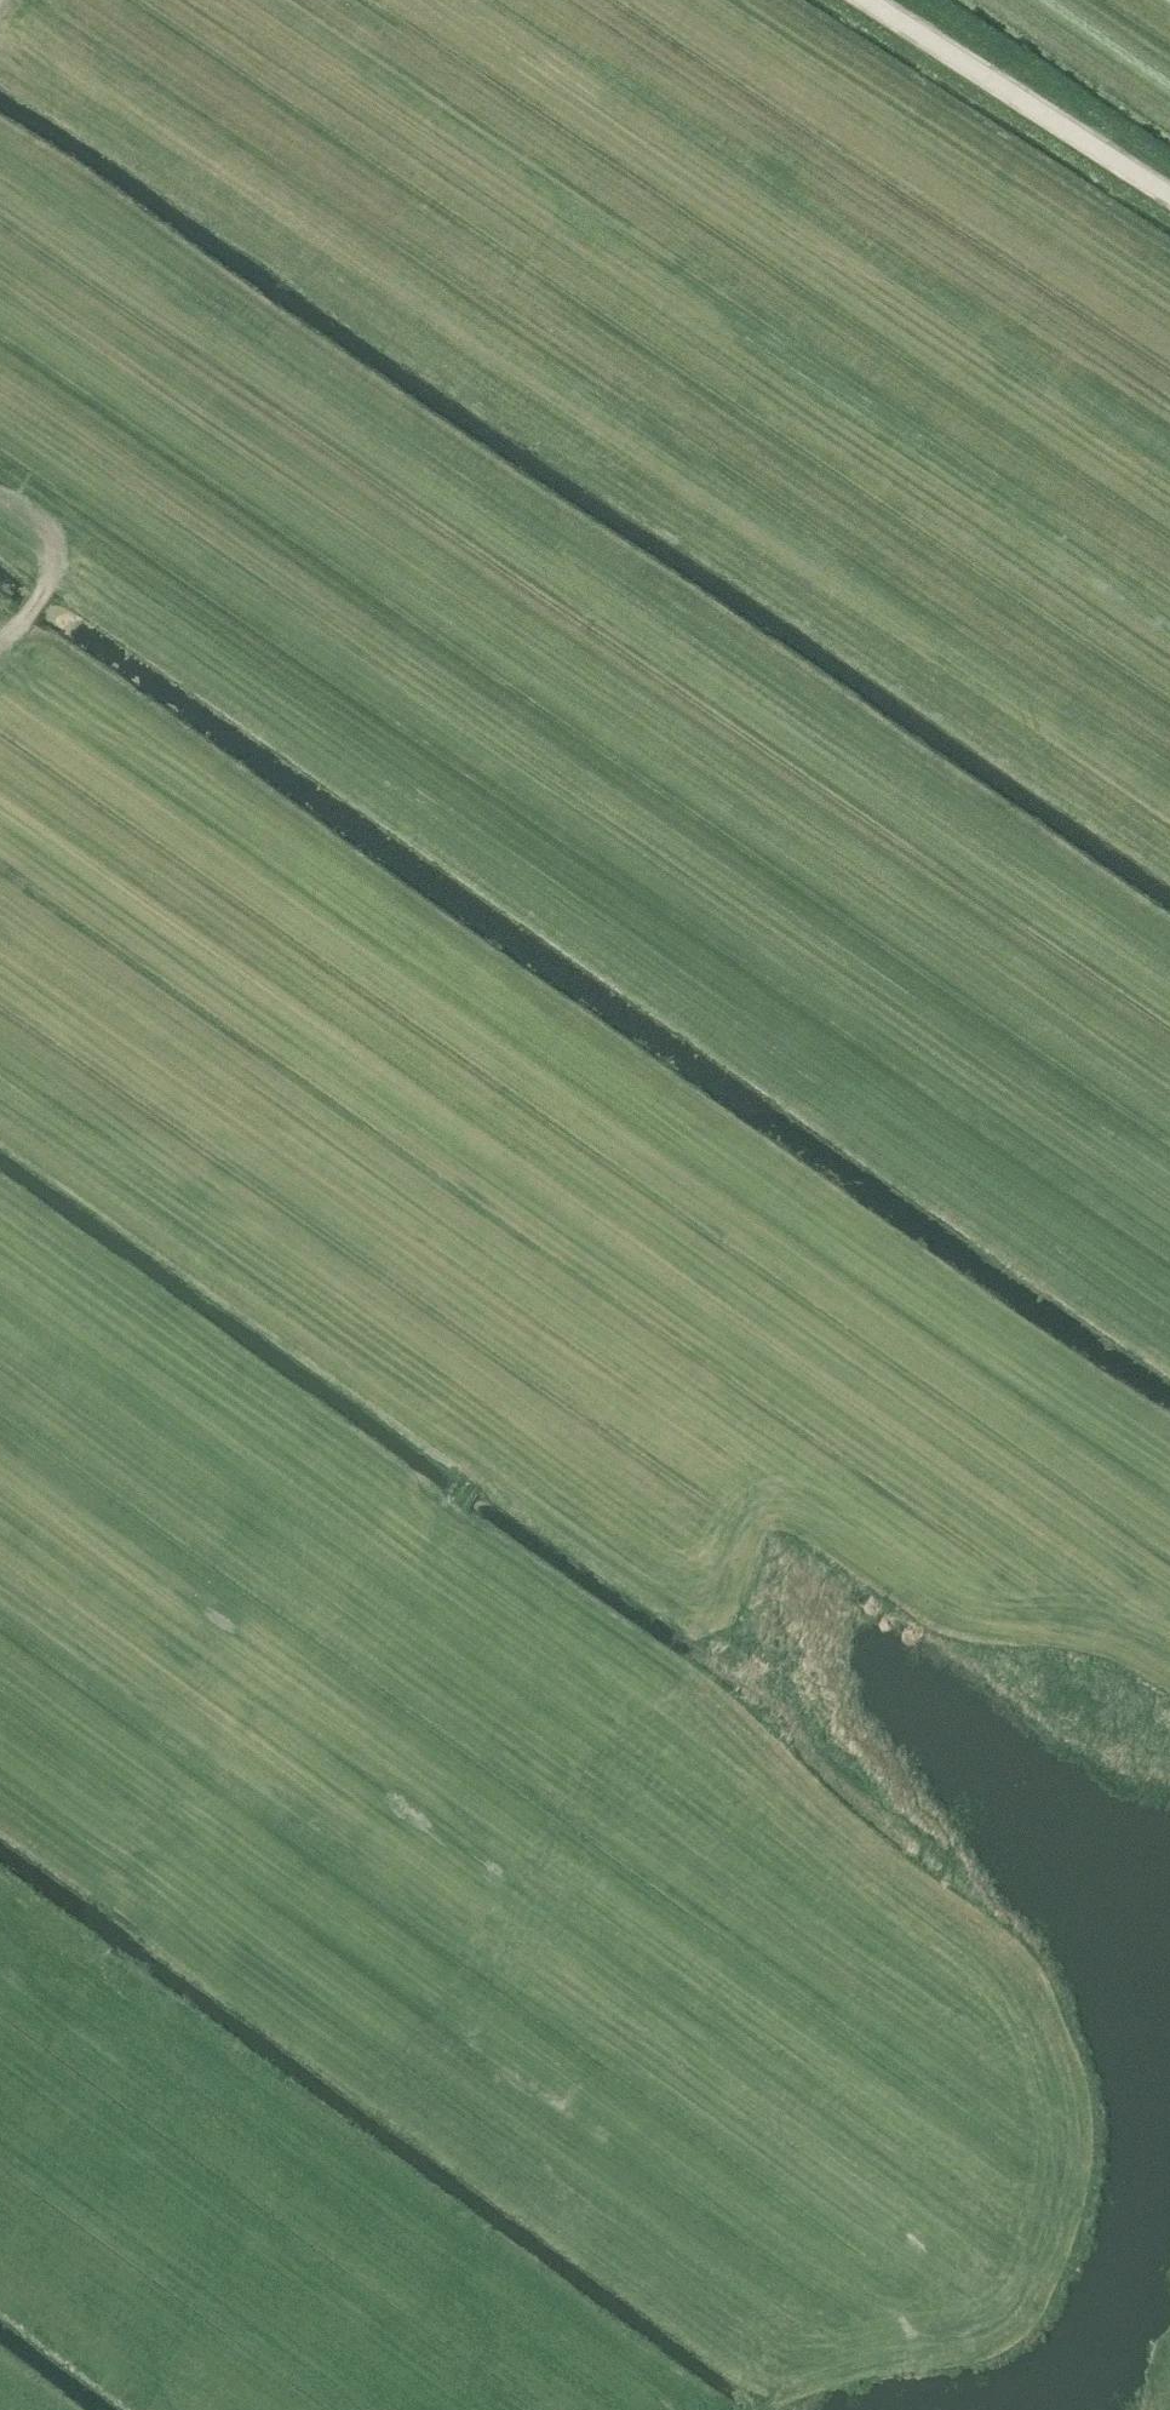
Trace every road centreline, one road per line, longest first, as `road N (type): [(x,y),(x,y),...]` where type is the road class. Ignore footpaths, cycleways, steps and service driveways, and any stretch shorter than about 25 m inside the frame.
road 1 (unclassified): [(1169,203),(857,0)]

